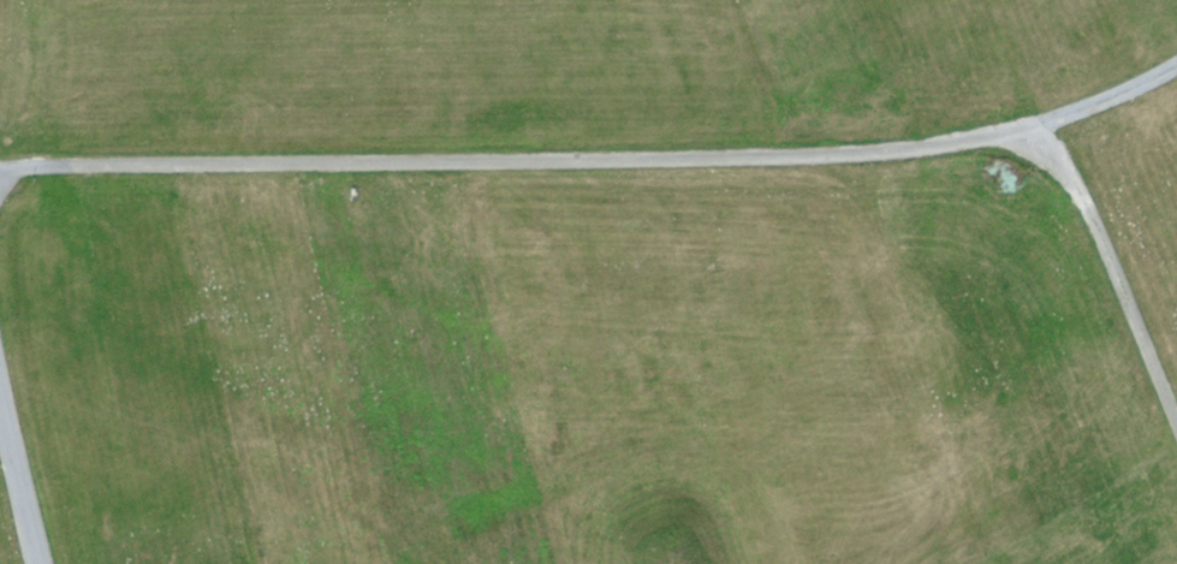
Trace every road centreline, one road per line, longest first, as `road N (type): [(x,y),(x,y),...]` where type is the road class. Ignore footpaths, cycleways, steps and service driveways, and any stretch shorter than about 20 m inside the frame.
road 1 (track): [(0,164),(855,155),(1042,131)]
road 2 (track): [(1042,131),(1176,421)]
road 3 (unclassified): [(38,563),(0,386)]
road 4 (track): [(1042,131),(1176,67)]

